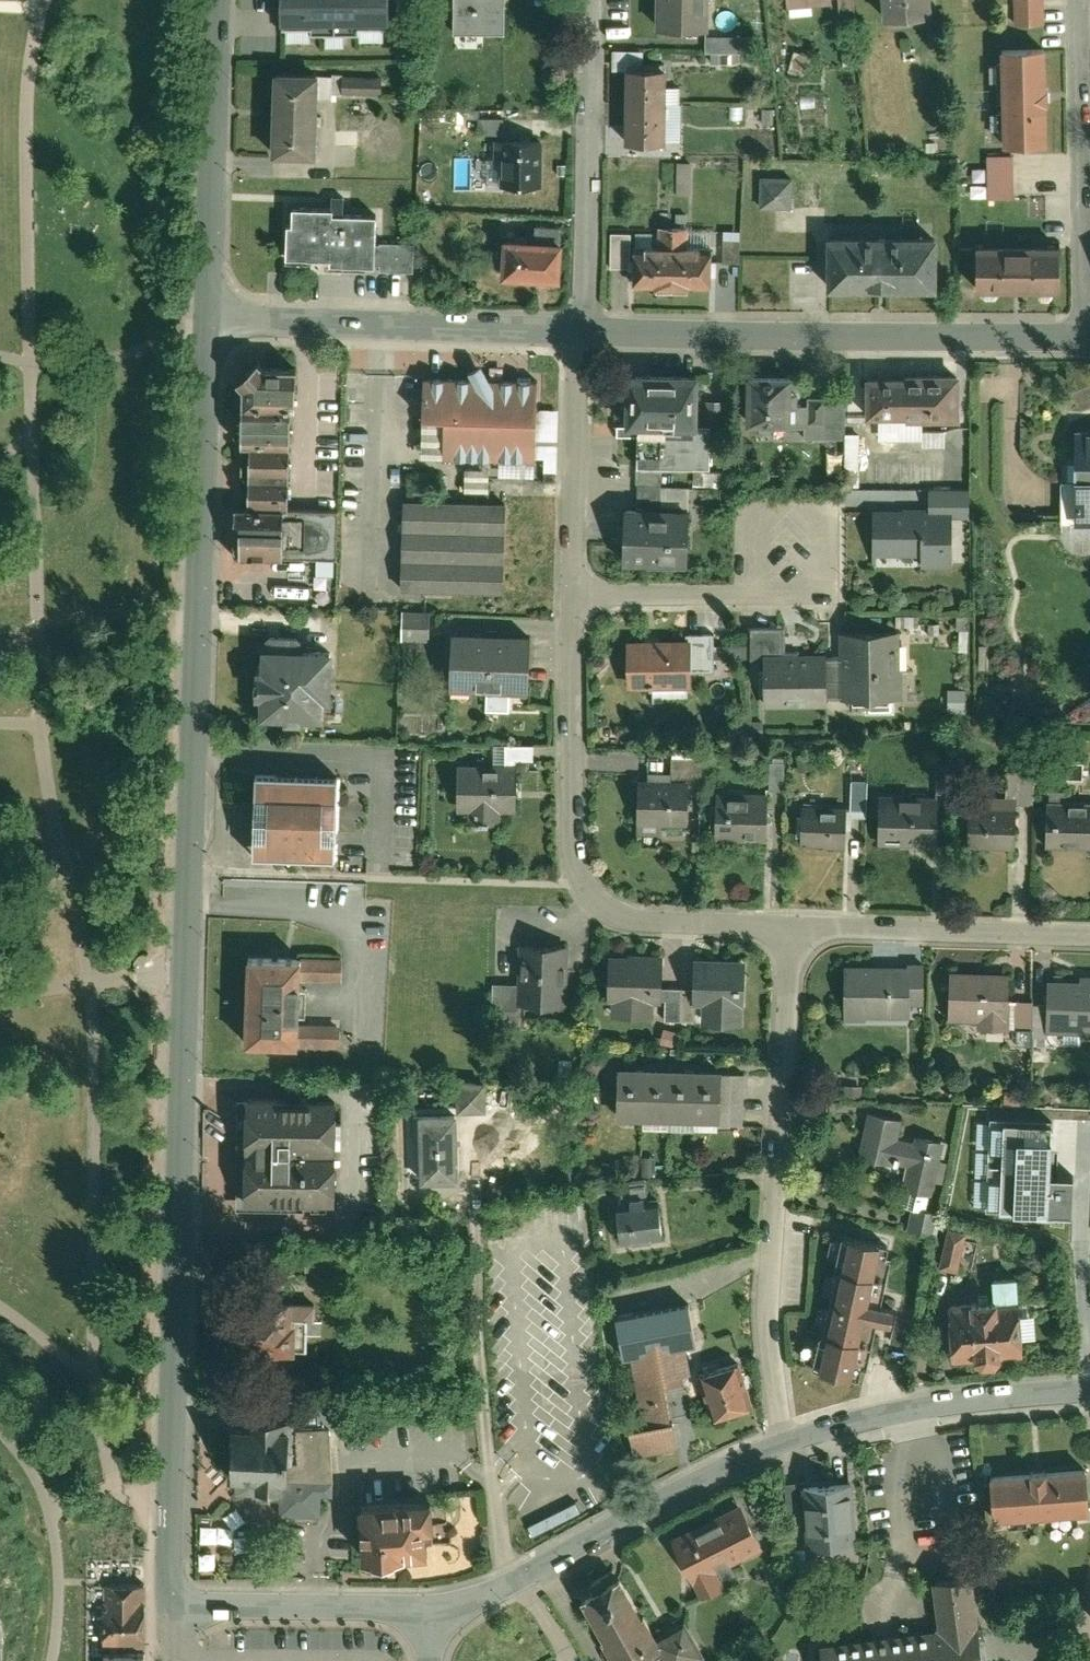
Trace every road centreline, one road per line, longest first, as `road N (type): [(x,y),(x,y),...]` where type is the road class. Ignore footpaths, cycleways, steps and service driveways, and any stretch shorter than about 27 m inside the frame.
road 1 (tertiary): [(170,1609),(161,1583),(193,874),(204,319)]
road 2 (residential): [(787,933),(630,925),(601,912),(577,878),(564,843),(575,600)]
road 3 (residential): [(780,1441),(774,1295),(787,933)]
road 4 (residential): [(583,334),(1086,340)]
road 5 (residential): [(427,1614),(501,1587),(780,1441)]
road 6 (residential): [(204,319),(583,334)]
road 7 (residential): [(1075,0),(1086,340)]
road 8 (residential): [(583,334),(590,0)]
road 9 (tertiary): [(204,319),(217,0)]
road 10 (residential): [(780,1441),(932,1408),(1089,1394)]
road 11 (residential): [(1089,941),(787,933)]
road 12 (residential): [(575,600),(787,603),(790,542)]
road 13 (residential): [(575,600),(583,334)]
road 14 (tertiary): [(427,1614),(170,1609)]

